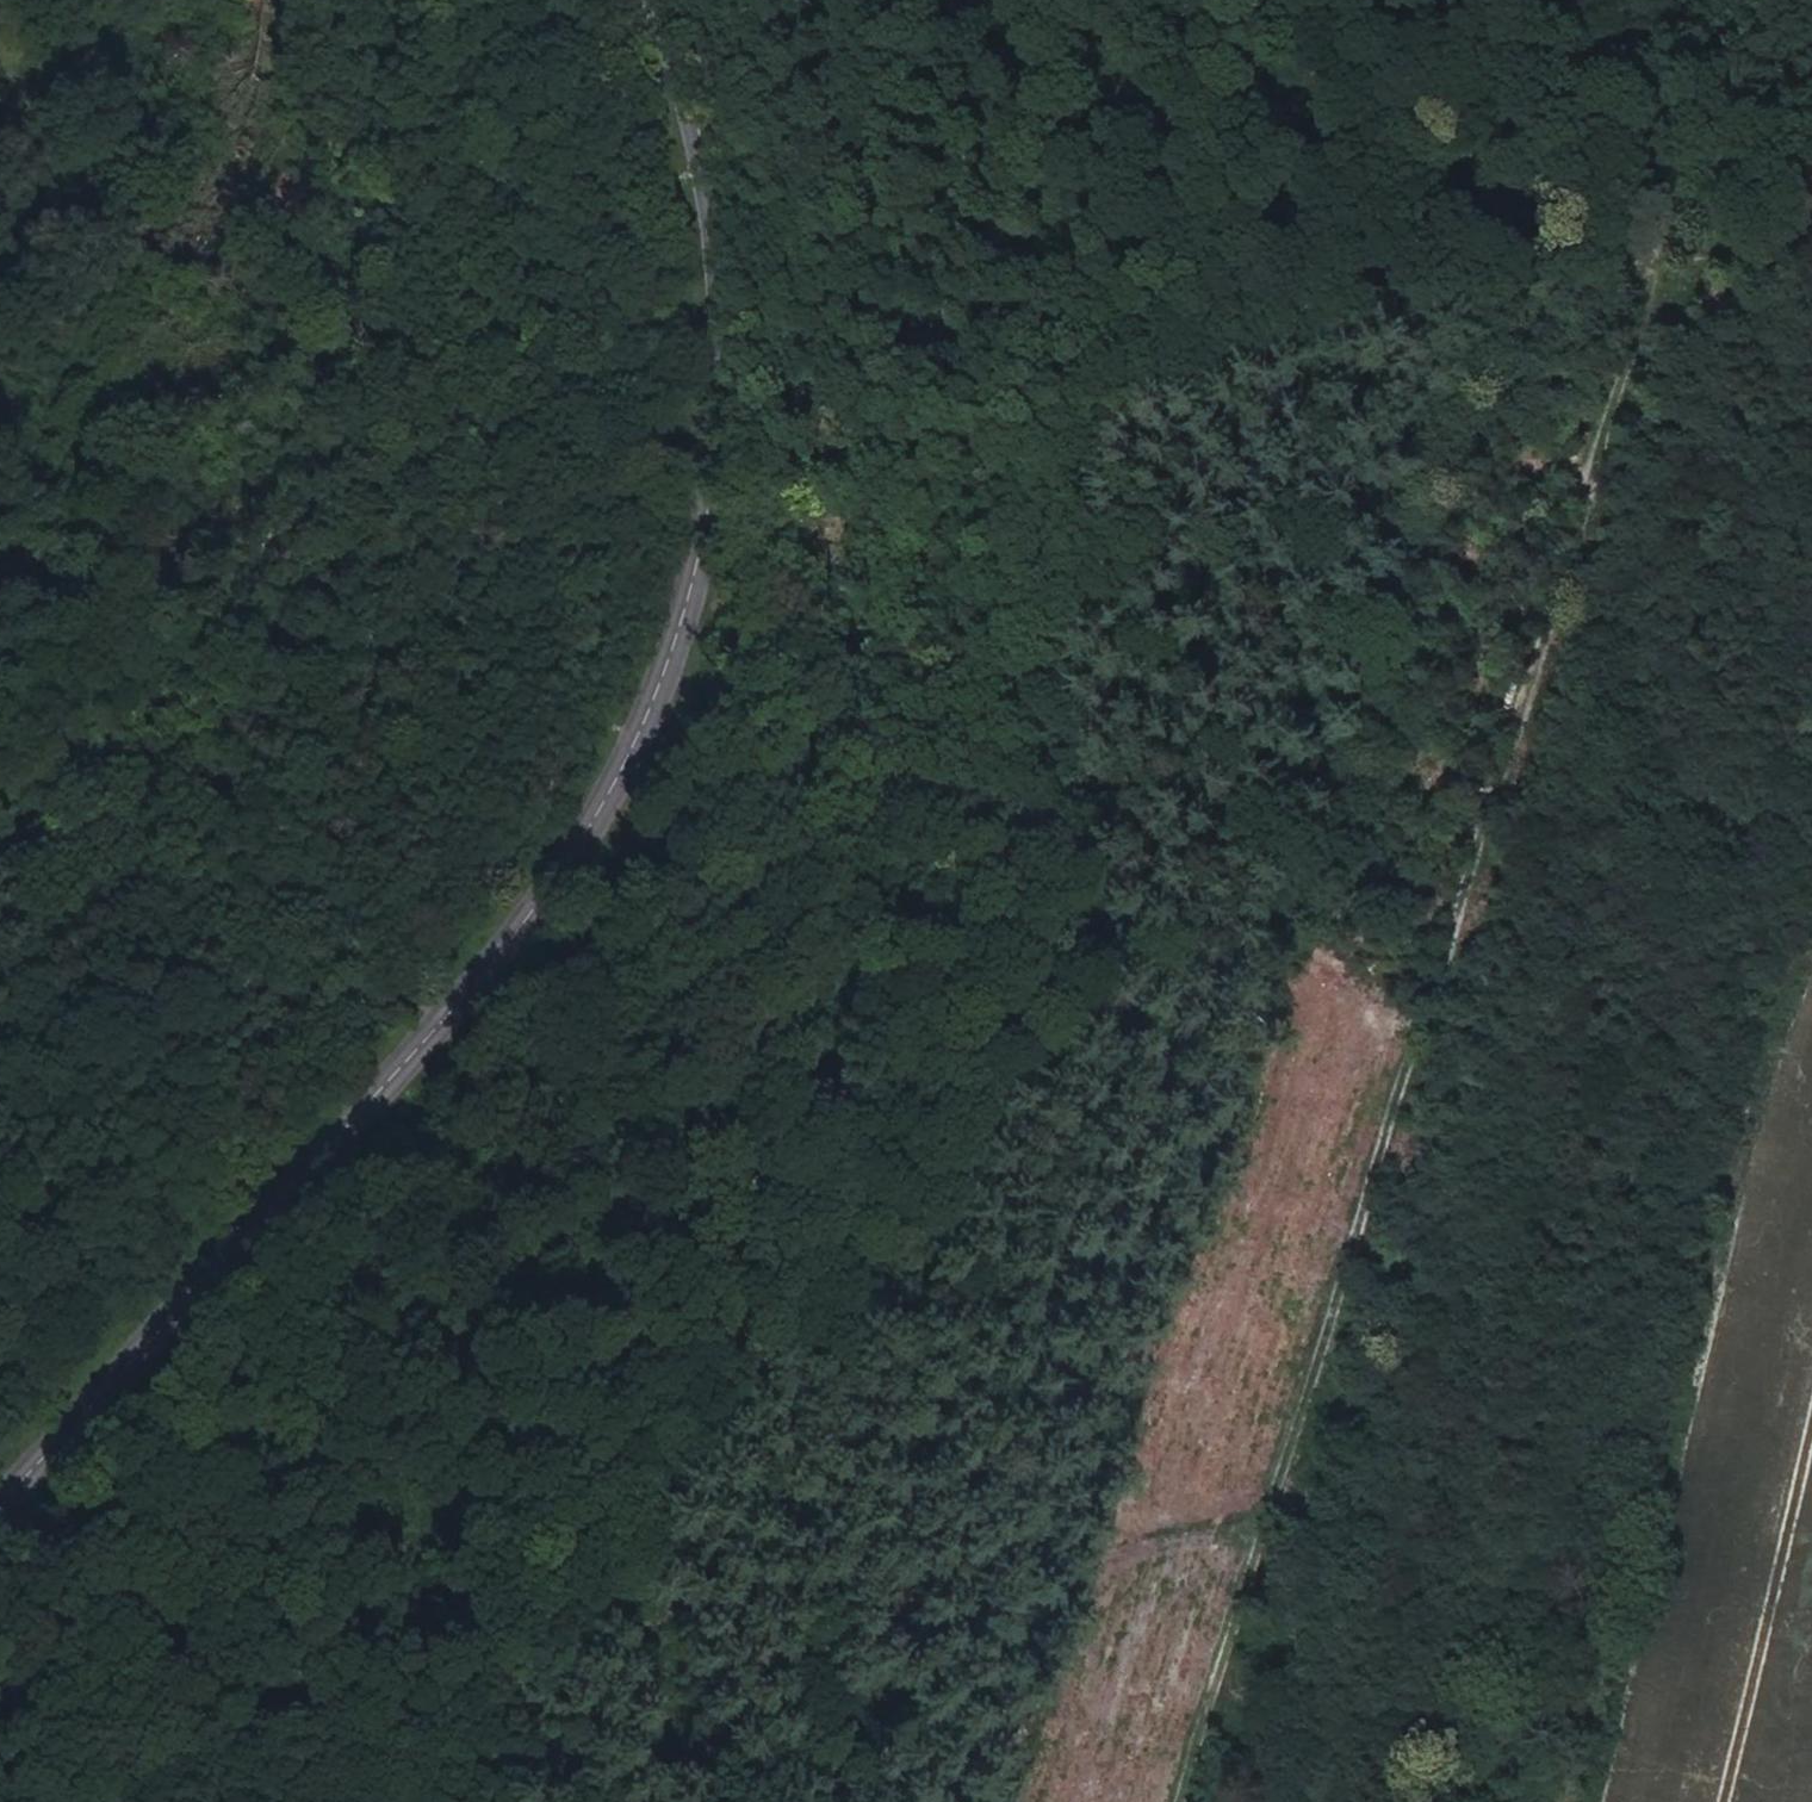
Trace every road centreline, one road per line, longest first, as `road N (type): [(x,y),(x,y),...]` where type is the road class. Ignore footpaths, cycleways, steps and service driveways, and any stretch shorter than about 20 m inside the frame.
road 1 (tertiary): [(647,0),(686,135),(710,310),(705,518),(672,654),(611,802),(403,1060),(0,1490)]

